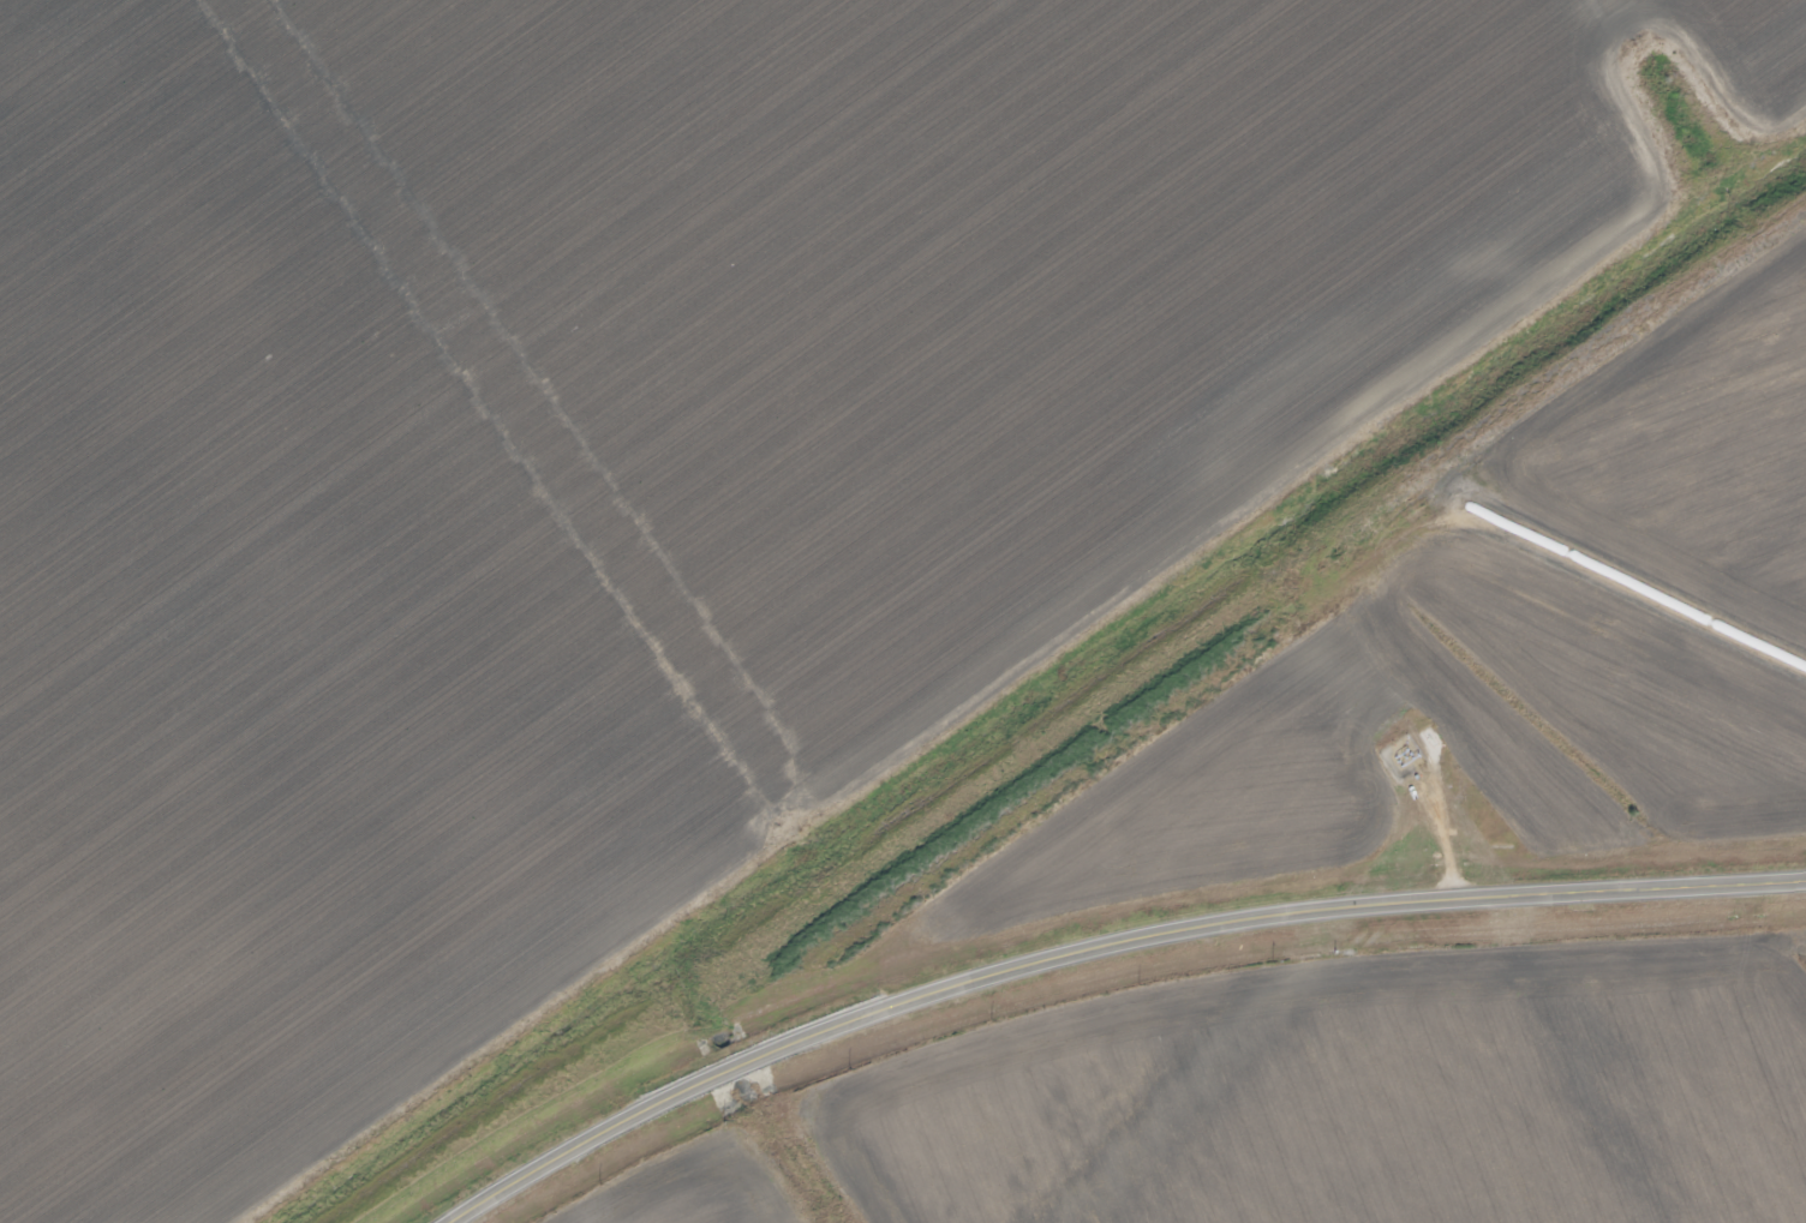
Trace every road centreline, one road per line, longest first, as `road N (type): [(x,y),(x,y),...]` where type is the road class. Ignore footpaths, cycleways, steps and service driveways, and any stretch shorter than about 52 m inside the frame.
road 1 (tertiary): [(451,1222),(639,1111),(744,1066),(919,997),(1083,952),(1216,922),(1345,907),(1805,882)]

